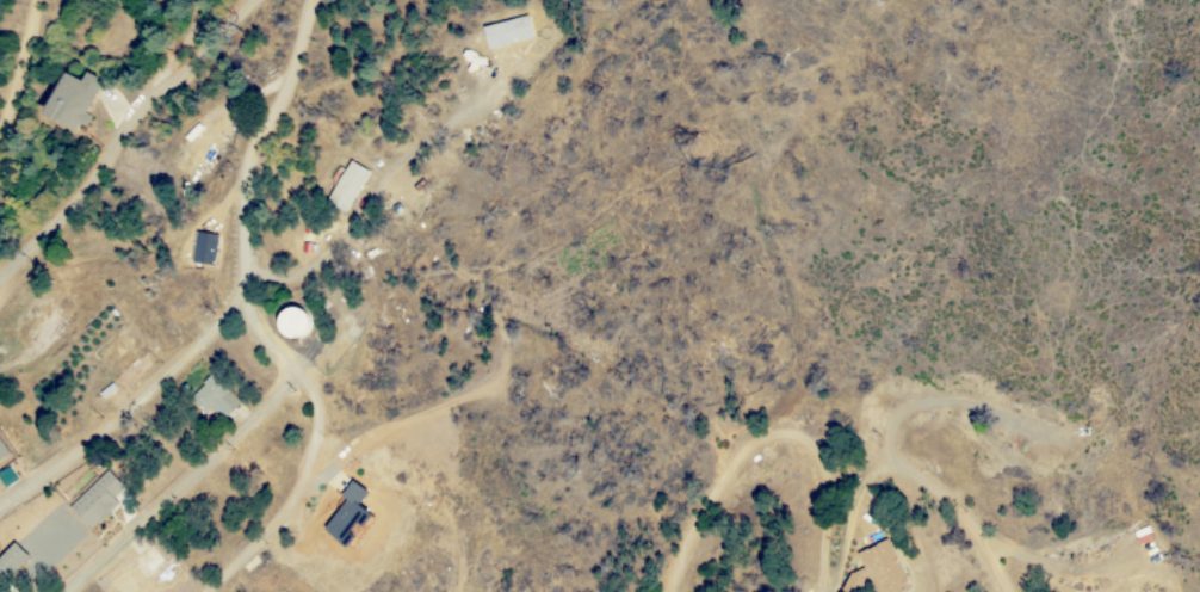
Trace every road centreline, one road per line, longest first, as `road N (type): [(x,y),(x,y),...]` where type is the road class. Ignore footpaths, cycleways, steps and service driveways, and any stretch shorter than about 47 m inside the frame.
road 1 (residential): [(309,0),(267,101),(248,190),(255,319),(320,402),(307,488)]
road 2 (residential): [(0,281),(54,230),(162,91),(254,0)]
road 3 (residential): [(672,591),(729,474),(744,454),(777,437),(803,440),(827,469),(828,591)]
road 4 (residential): [(214,591),(357,444),(513,375)]
road 5 (residential): [(0,512),(185,365),(230,317),(249,280)]
road 6 (residential): [(836,591),(866,481),(884,465),(911,471),(954,502),(1011,591)]
road 7 (residential): [(287,364),(289,387),(273,405),(72,591)]
road 8 (residential): [(0,129),(38,0)]

